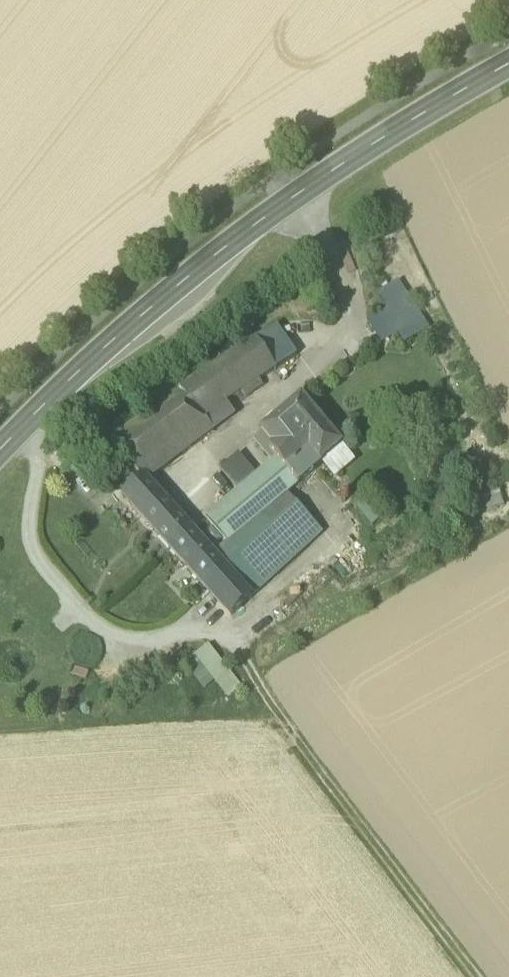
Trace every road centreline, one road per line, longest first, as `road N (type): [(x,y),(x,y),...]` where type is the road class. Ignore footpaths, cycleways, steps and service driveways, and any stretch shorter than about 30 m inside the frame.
road 1 (secondary): [(0,450),(214,257),(385,139),(508,66)]
road 2 (track): [(478,976),(262,697)]

